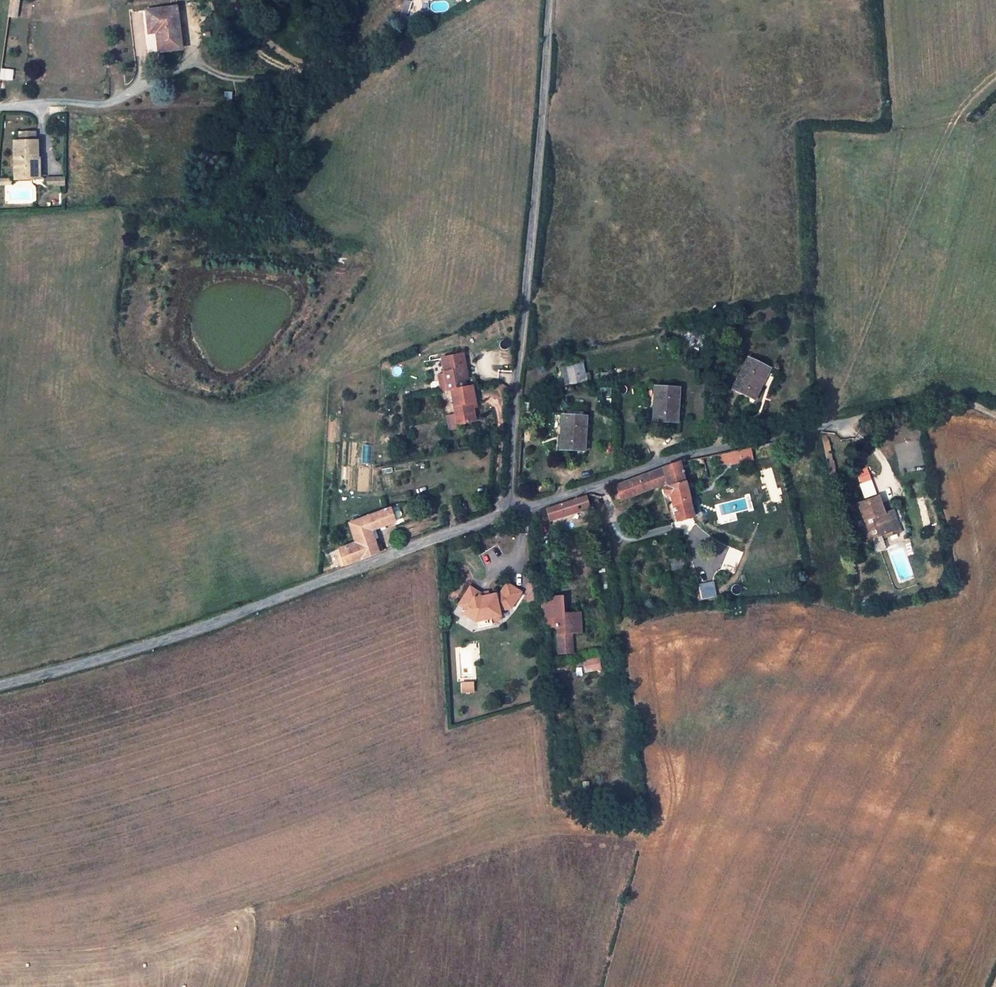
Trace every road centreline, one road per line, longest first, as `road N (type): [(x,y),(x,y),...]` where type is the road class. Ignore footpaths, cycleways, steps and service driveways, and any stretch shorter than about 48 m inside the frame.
road 1 (unclassified): [(0,686),(186,632),(508,513)]
road 2 (unclassified): [(508,513),(549,0)]
road 3 (unclassified): [(508,513),(690,453),(828,423)]
road 4 (track): [(828,423),(949,398),(995,410)]

